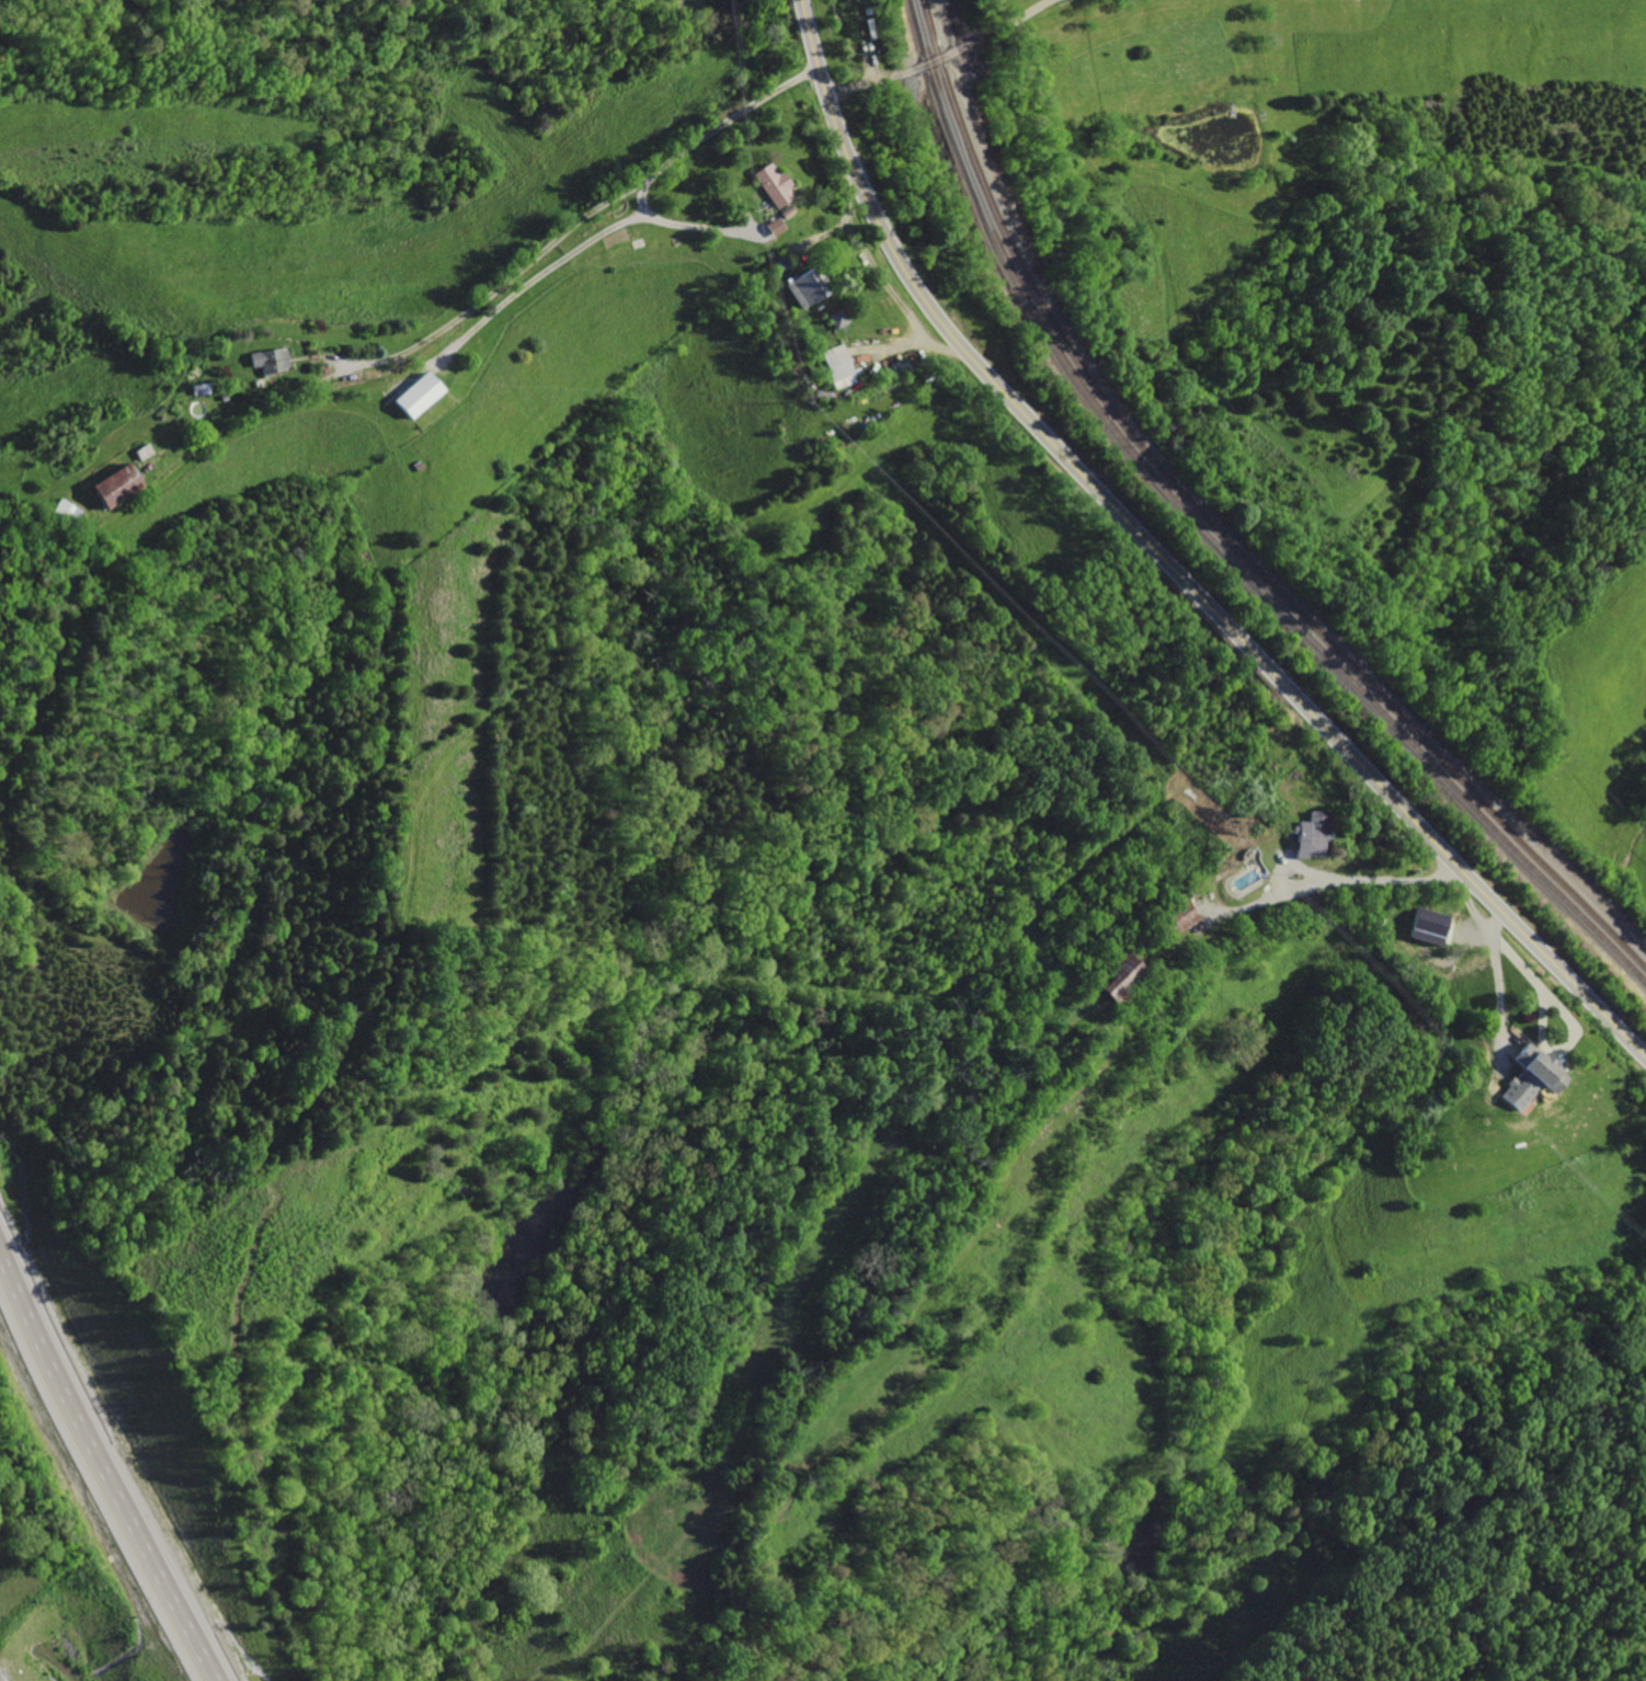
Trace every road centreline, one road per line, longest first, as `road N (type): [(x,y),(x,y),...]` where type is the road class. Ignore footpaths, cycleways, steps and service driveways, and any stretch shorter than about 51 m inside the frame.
road 1 (primary): [(1645,1059),(948,330),(872,213),(836,124),(802,0)]
road 2 (motorway): [(232,1680),(0,1219)]
road 3 (residential): [(1375,781),(1268,777),(1169,821),(1088,874)]

